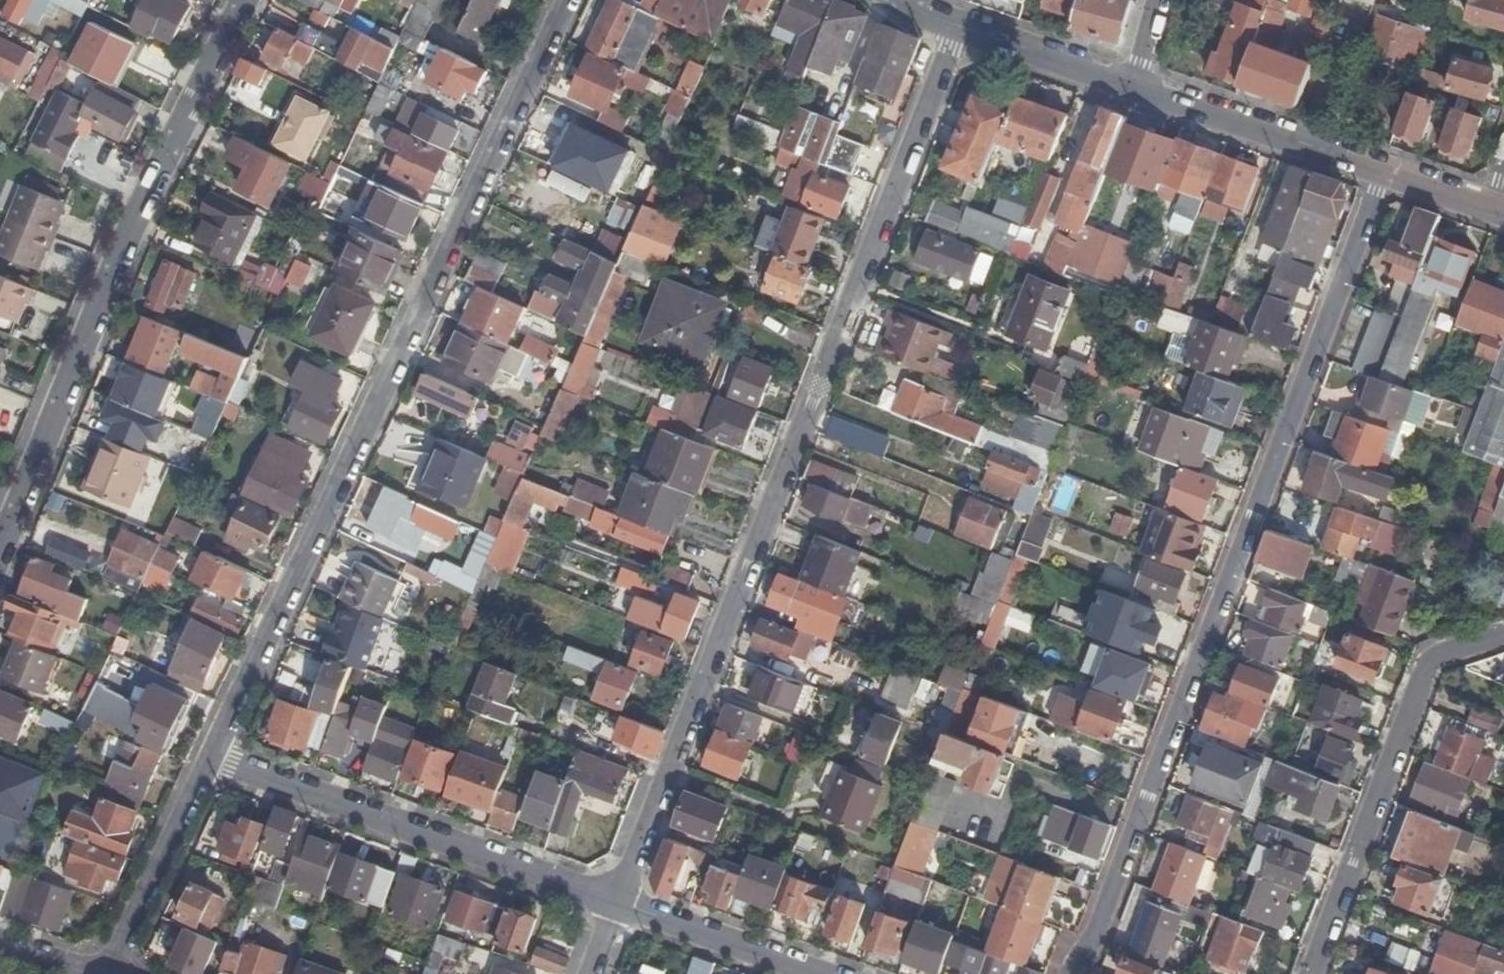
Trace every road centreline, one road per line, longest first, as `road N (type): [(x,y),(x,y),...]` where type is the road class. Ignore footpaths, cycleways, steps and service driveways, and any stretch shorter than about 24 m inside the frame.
road 1 (residential): [(617,907),(954,26)]
road 2 (residential): [(1381,174),(1078,973)]
road 3 (residential): [(566,0),(213,757)]
road 4 (residential): [(0,546),(120,245),(245,0)]
road 5 (residential): [(617,907),(213,757)]
road 6 (residential): [(1311,973),(1429,660),(1503,634)]
road 7 (unclassified): [(1133,89),(1381,174)]
road 8 (residential): [(213,757),(107,973)]
road 9 (residential): [(617,907),(810,973)]
road 10 (unclassified): [(954,26),(1133,89)]
road 11 (unclassified): [(1381,174),(1496,211)]

